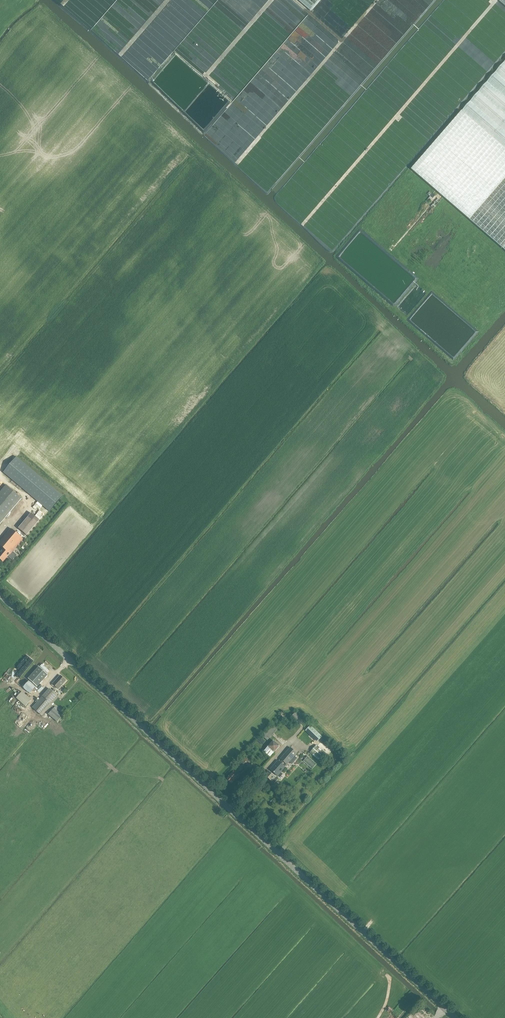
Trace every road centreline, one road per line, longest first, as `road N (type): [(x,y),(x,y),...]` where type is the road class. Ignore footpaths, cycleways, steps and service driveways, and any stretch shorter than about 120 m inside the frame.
road 1 (unclassified): [(454,1017),(0,598)]

